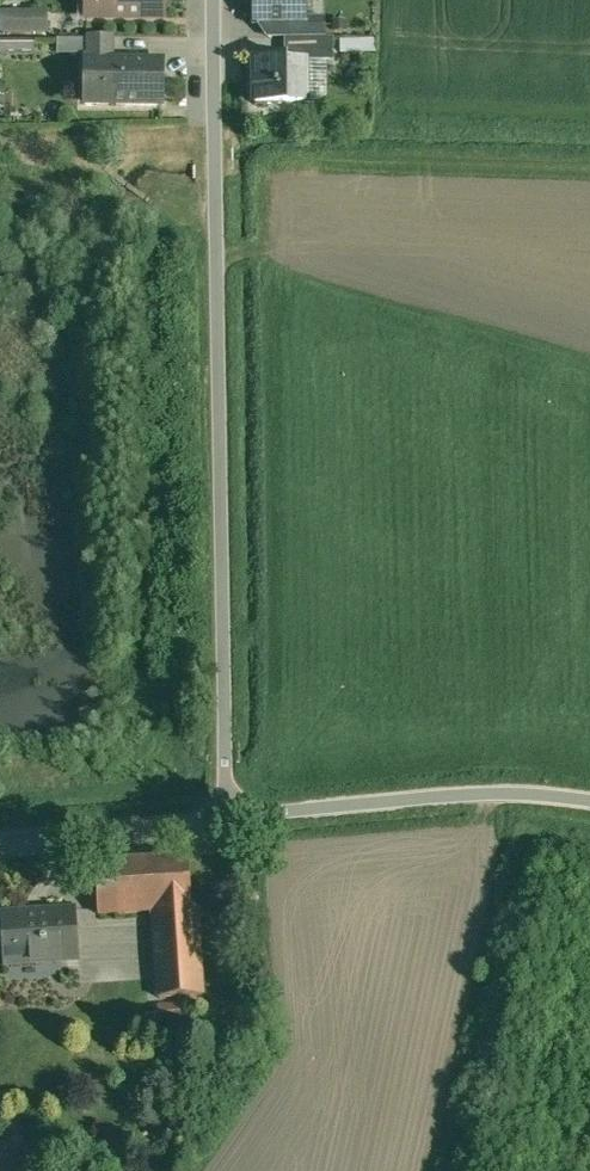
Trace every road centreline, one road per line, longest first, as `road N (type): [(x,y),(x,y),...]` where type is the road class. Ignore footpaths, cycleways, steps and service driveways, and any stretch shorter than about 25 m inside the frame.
road 1 (residential): [(213,0),(226,819)]
road 2 (unclassified): [(589,809),(545,802),(226,819)]
road 3 (unclassified): [(226,819),(0,838)]

